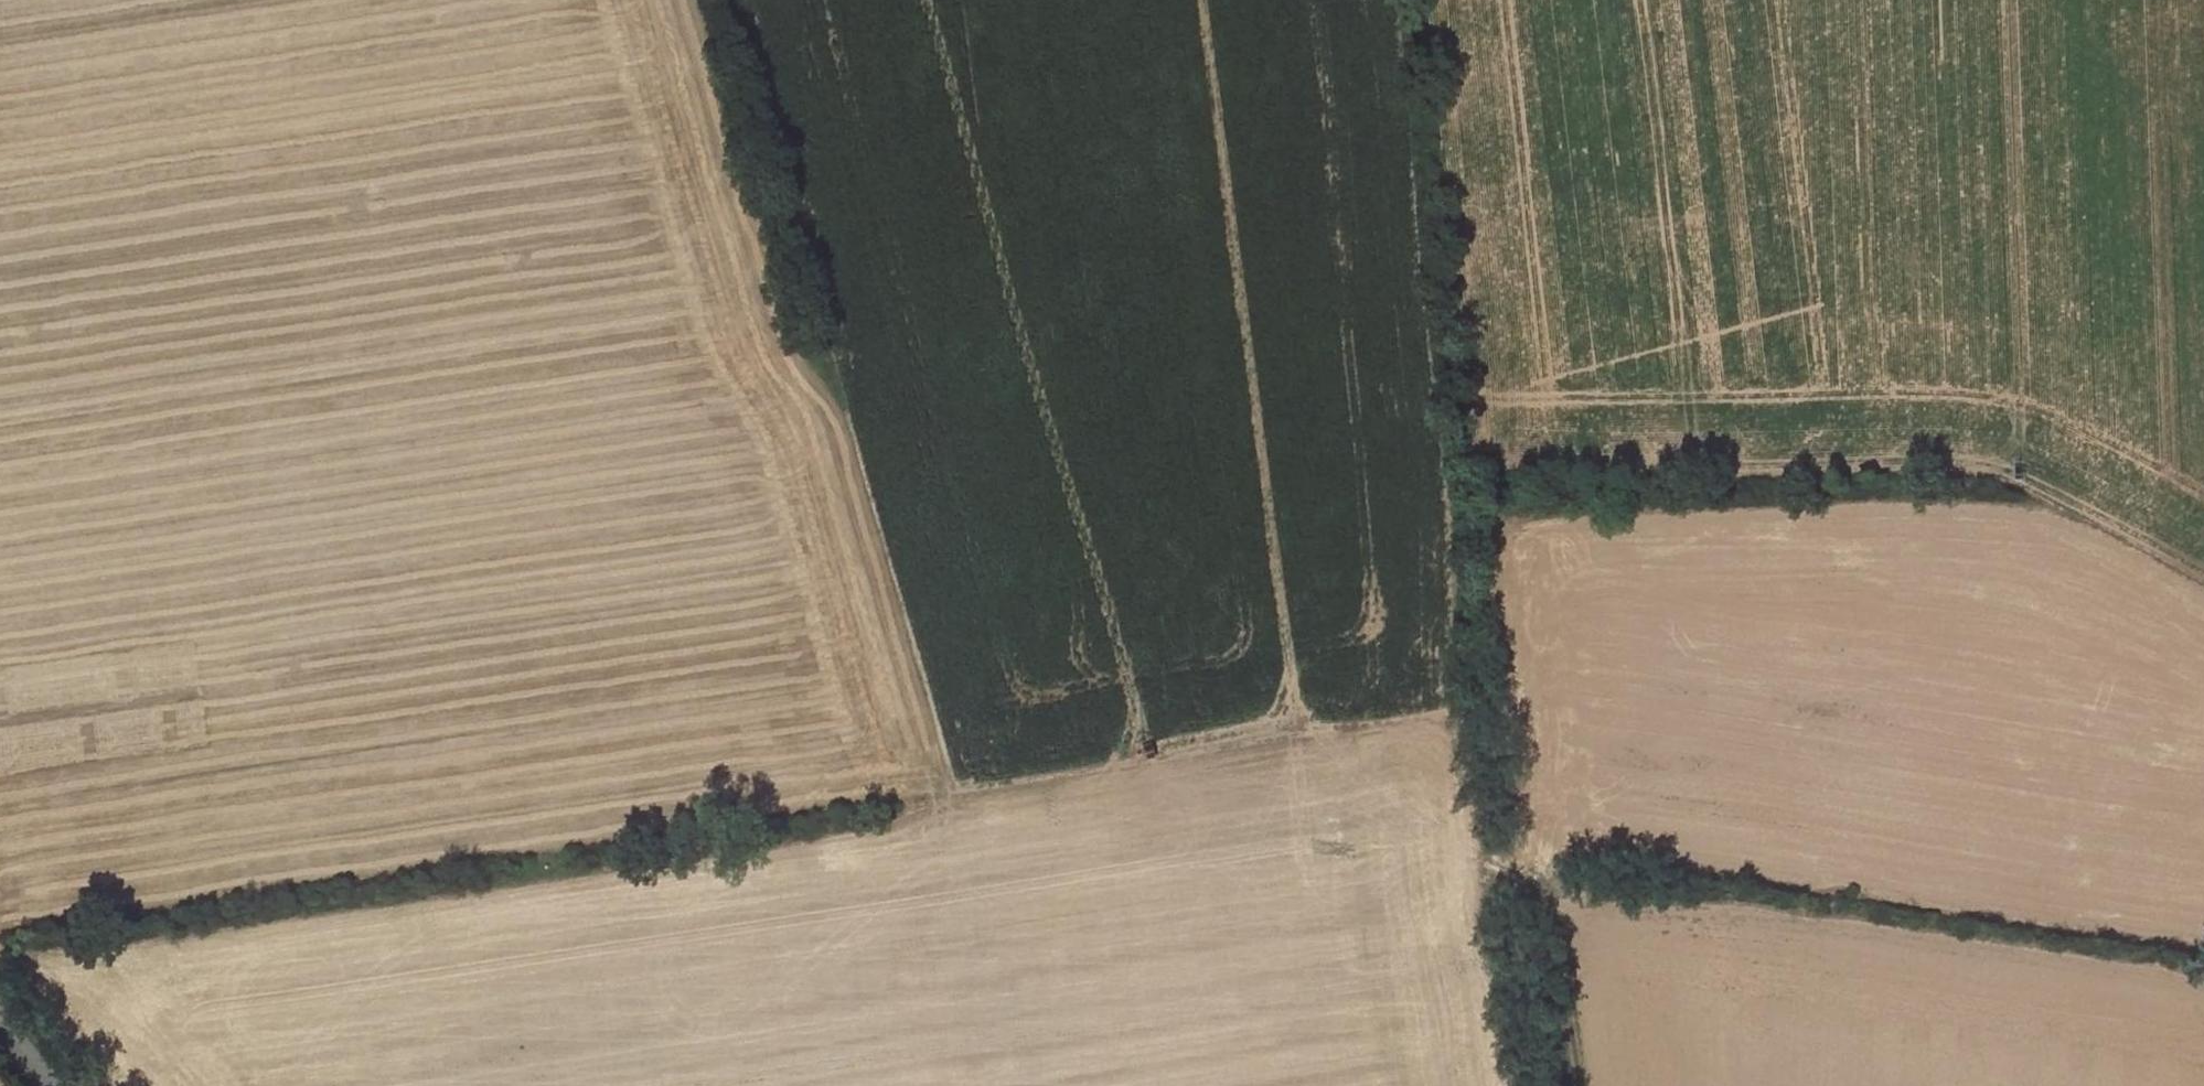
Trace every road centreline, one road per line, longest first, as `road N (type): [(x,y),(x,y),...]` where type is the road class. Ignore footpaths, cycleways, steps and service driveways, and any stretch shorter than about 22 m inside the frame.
road 1 (track): [(1575,1085),(1565,942)]

